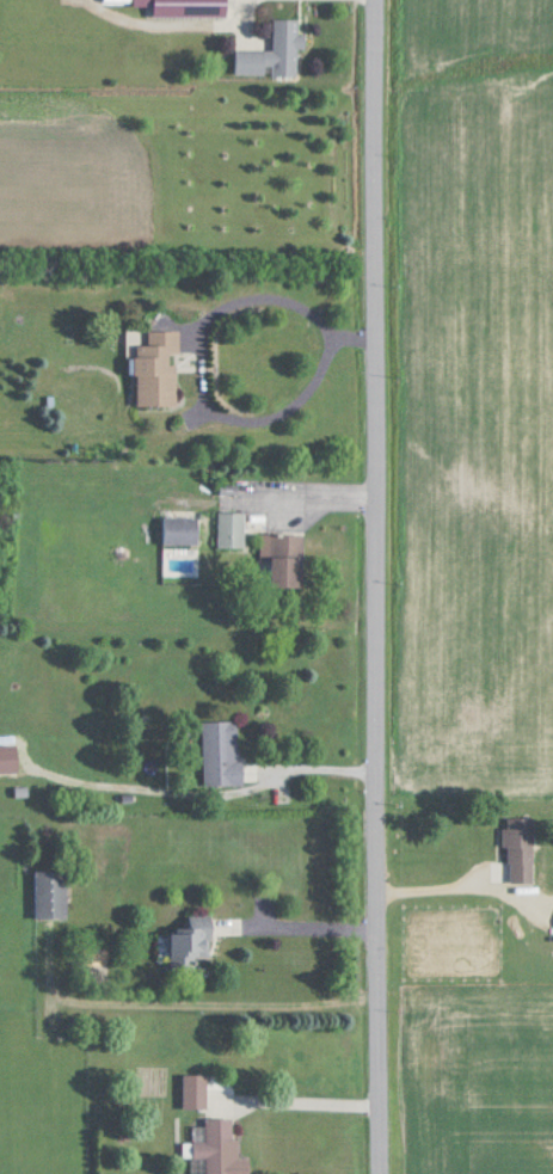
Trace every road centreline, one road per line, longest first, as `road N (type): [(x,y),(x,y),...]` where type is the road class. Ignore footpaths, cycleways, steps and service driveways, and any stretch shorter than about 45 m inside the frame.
road 1 (residential): [(379,1173),(378,0)]

